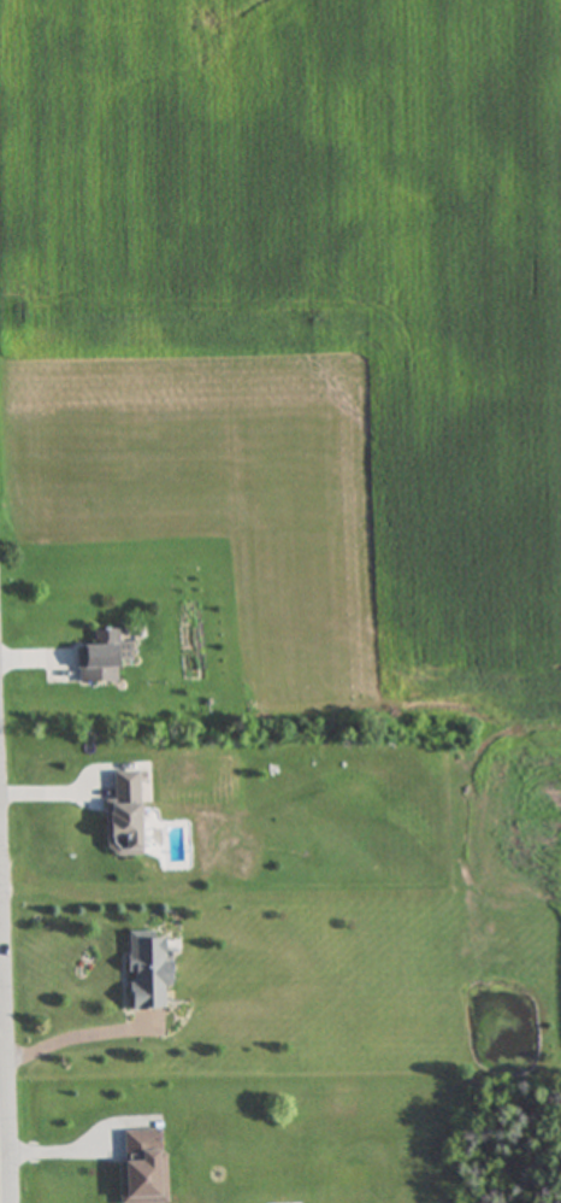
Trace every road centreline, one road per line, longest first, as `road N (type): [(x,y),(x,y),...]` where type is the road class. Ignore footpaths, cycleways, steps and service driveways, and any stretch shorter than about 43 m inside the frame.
road 1 (residential): [(14,1202),(0,592)]

